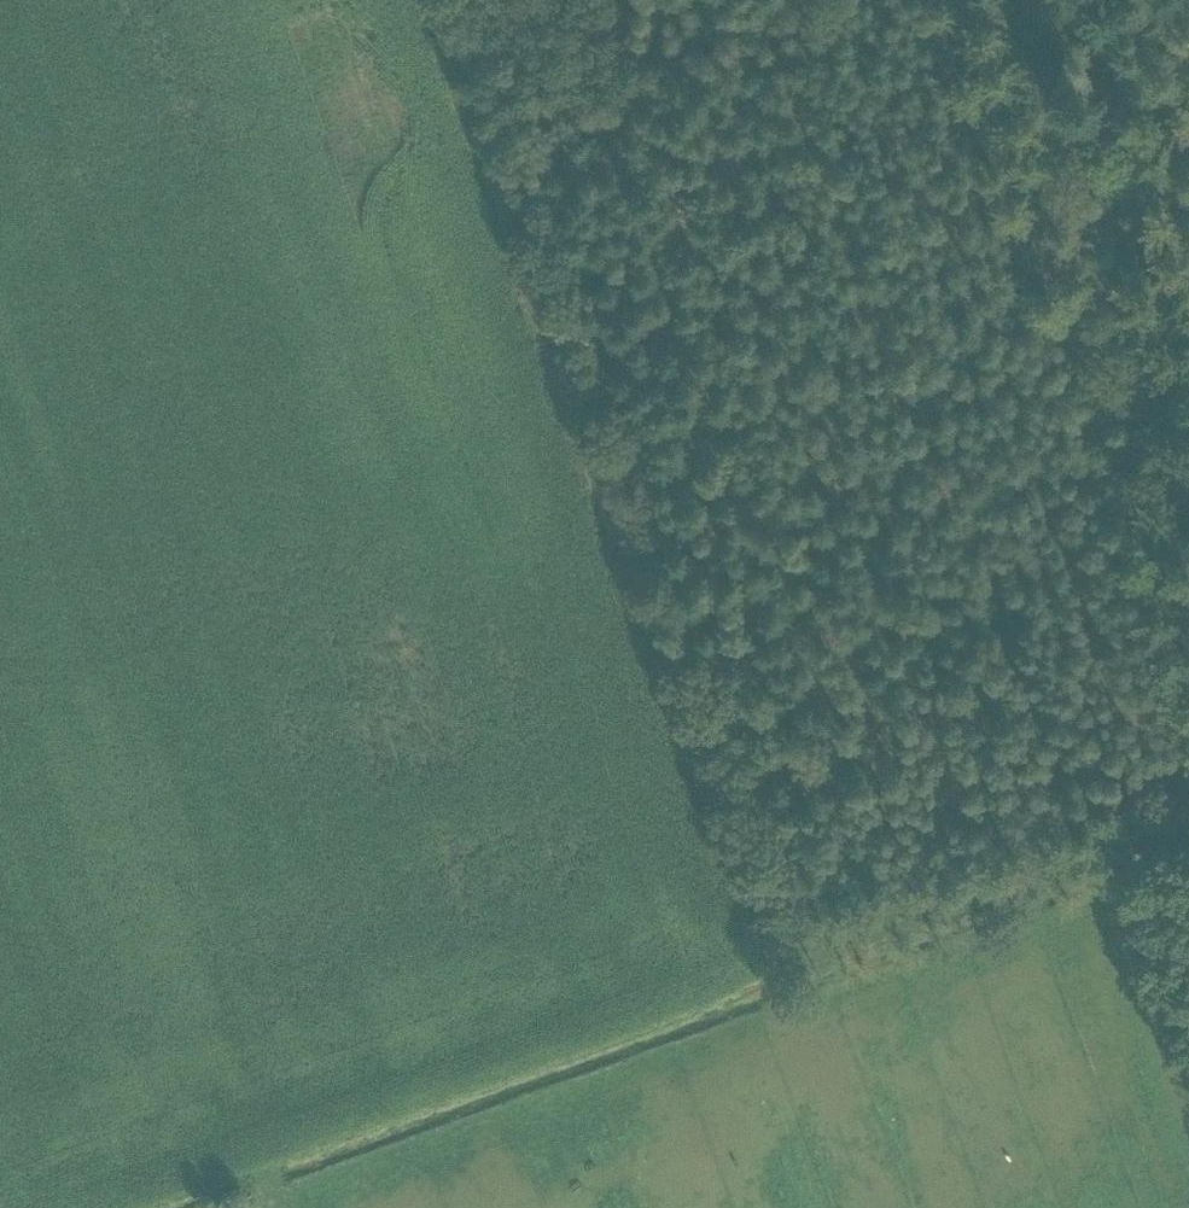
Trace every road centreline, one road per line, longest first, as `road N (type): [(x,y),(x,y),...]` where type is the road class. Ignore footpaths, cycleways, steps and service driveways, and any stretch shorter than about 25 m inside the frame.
road 1 (track): [(1188,776),(907,0)]

